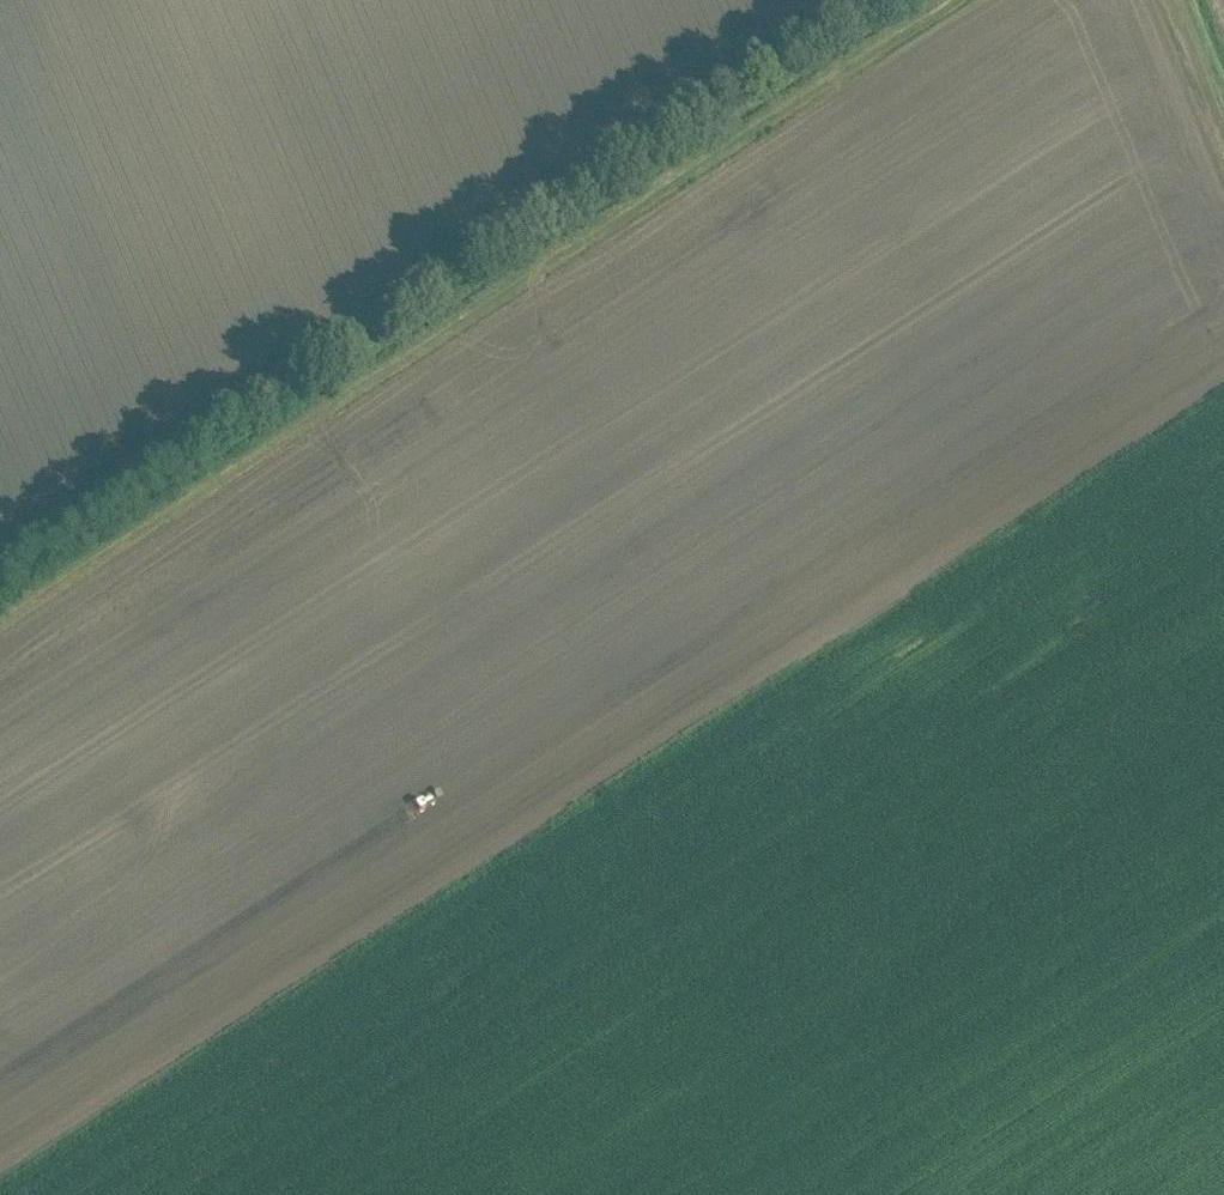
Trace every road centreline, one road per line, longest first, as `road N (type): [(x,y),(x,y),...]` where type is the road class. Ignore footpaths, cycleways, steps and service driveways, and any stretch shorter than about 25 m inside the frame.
road 1 (track): [(1166,0),(1223,141)]

